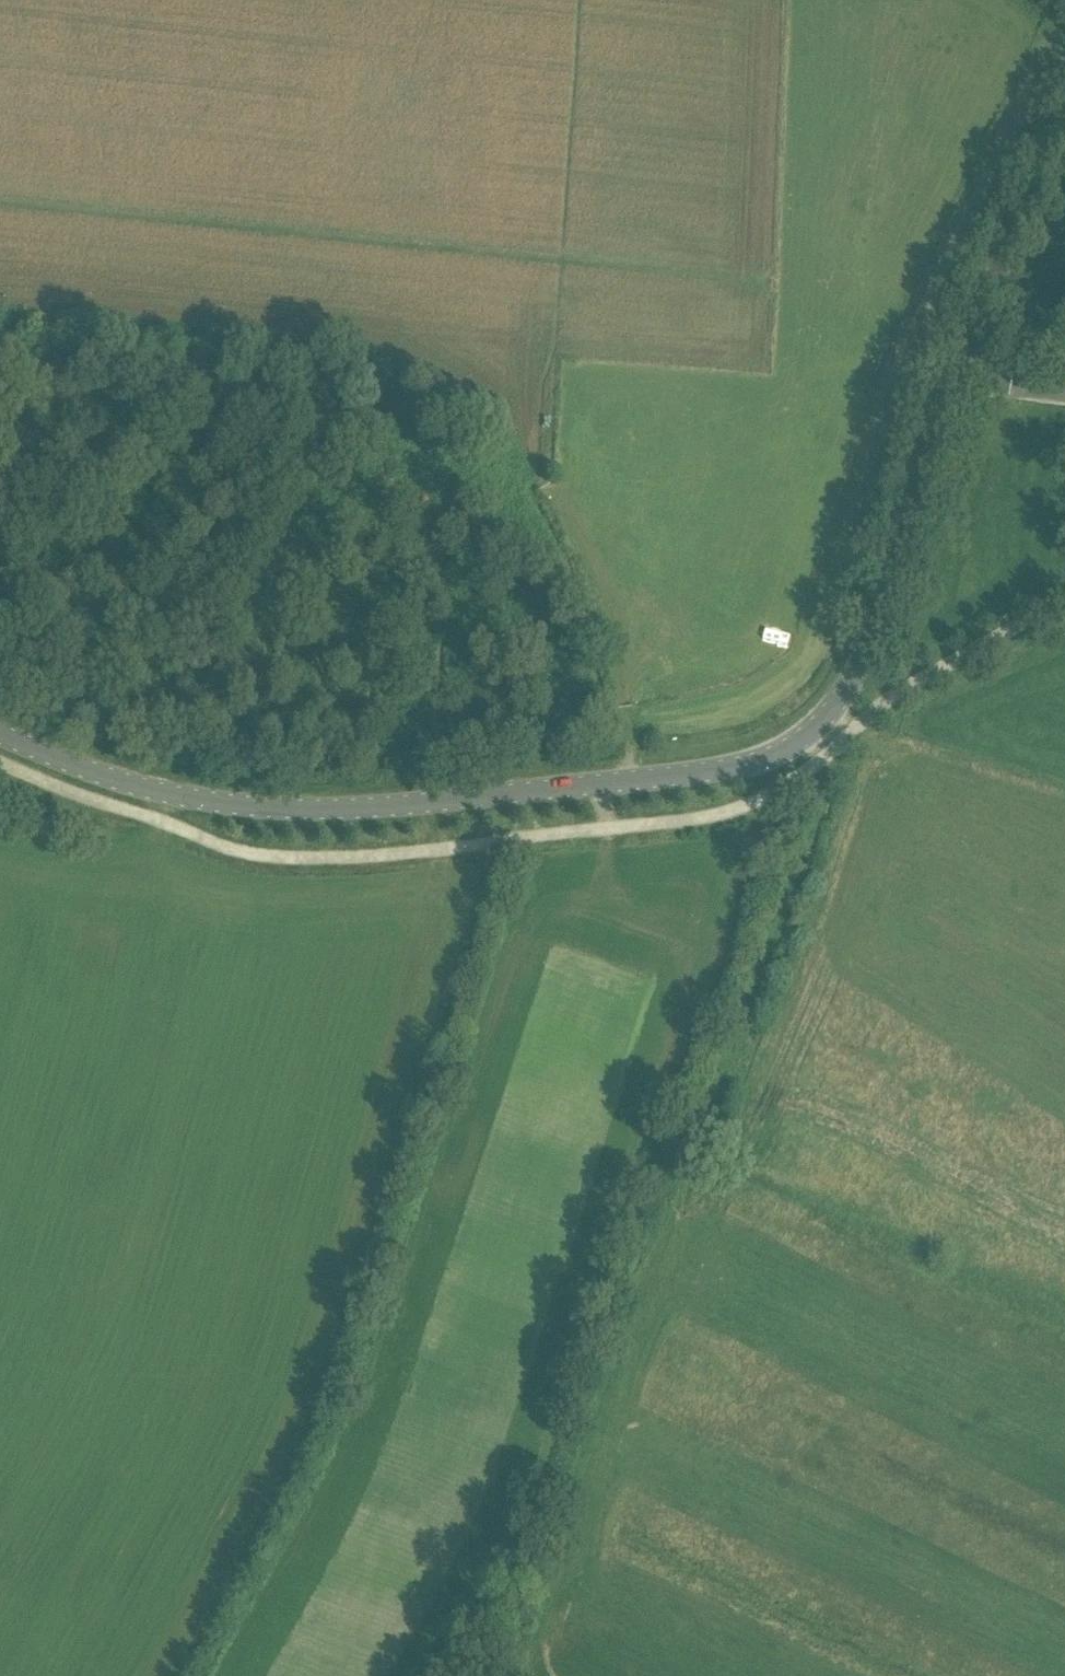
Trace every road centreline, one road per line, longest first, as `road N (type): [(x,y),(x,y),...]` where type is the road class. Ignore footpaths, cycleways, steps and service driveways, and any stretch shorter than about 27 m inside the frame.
road 1 (tertiary): [(0,731),(149,787),(263,809),(348,811),(738,770),(781,753),(818,725),(844,691),(877,621),(957,381)]
road 2 (tertiary): [(957,381),(999,259),(1064,144)]

